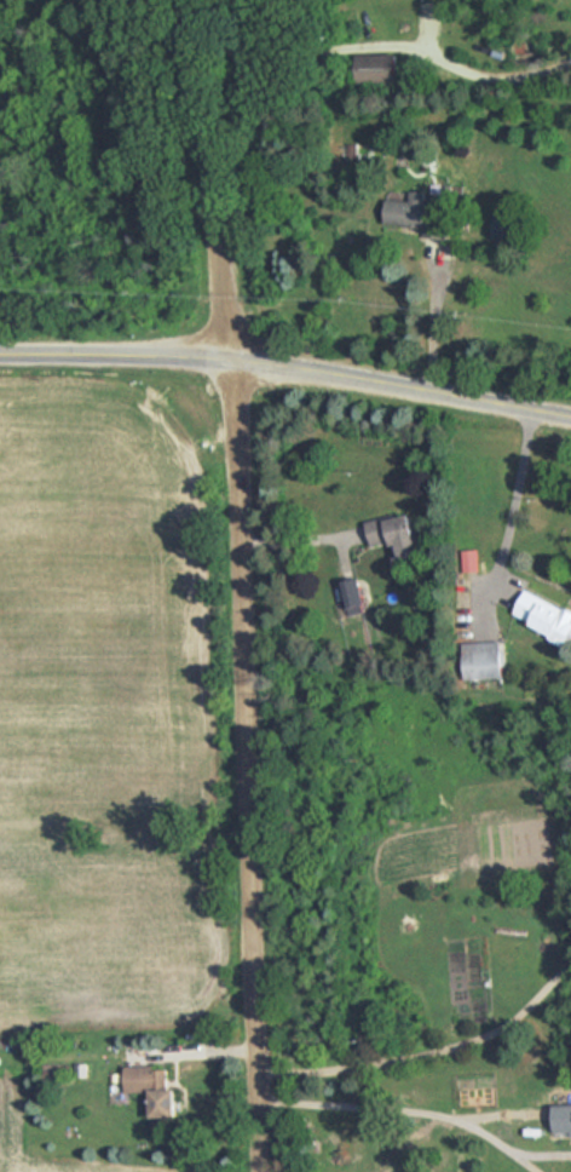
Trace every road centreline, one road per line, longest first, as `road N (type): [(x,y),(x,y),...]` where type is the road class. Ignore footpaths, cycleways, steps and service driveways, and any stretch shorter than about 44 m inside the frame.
road 1 (residential): [(257,1171),(214,0)]
road 2 (tertiary): [(0,357),(229,356),(570,418)]

